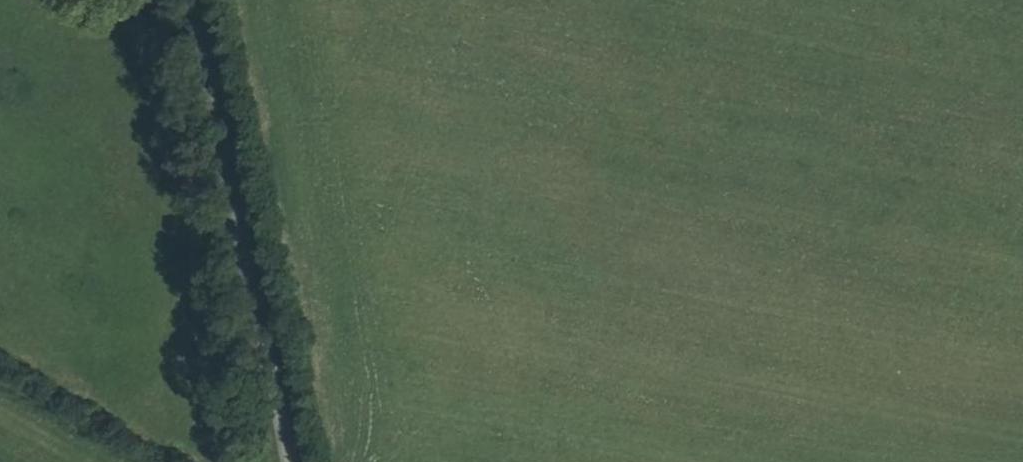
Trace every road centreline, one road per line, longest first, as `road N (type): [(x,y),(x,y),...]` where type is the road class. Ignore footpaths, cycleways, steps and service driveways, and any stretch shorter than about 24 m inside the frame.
road 1 (unclassified): [(284,461),(187,0)]

